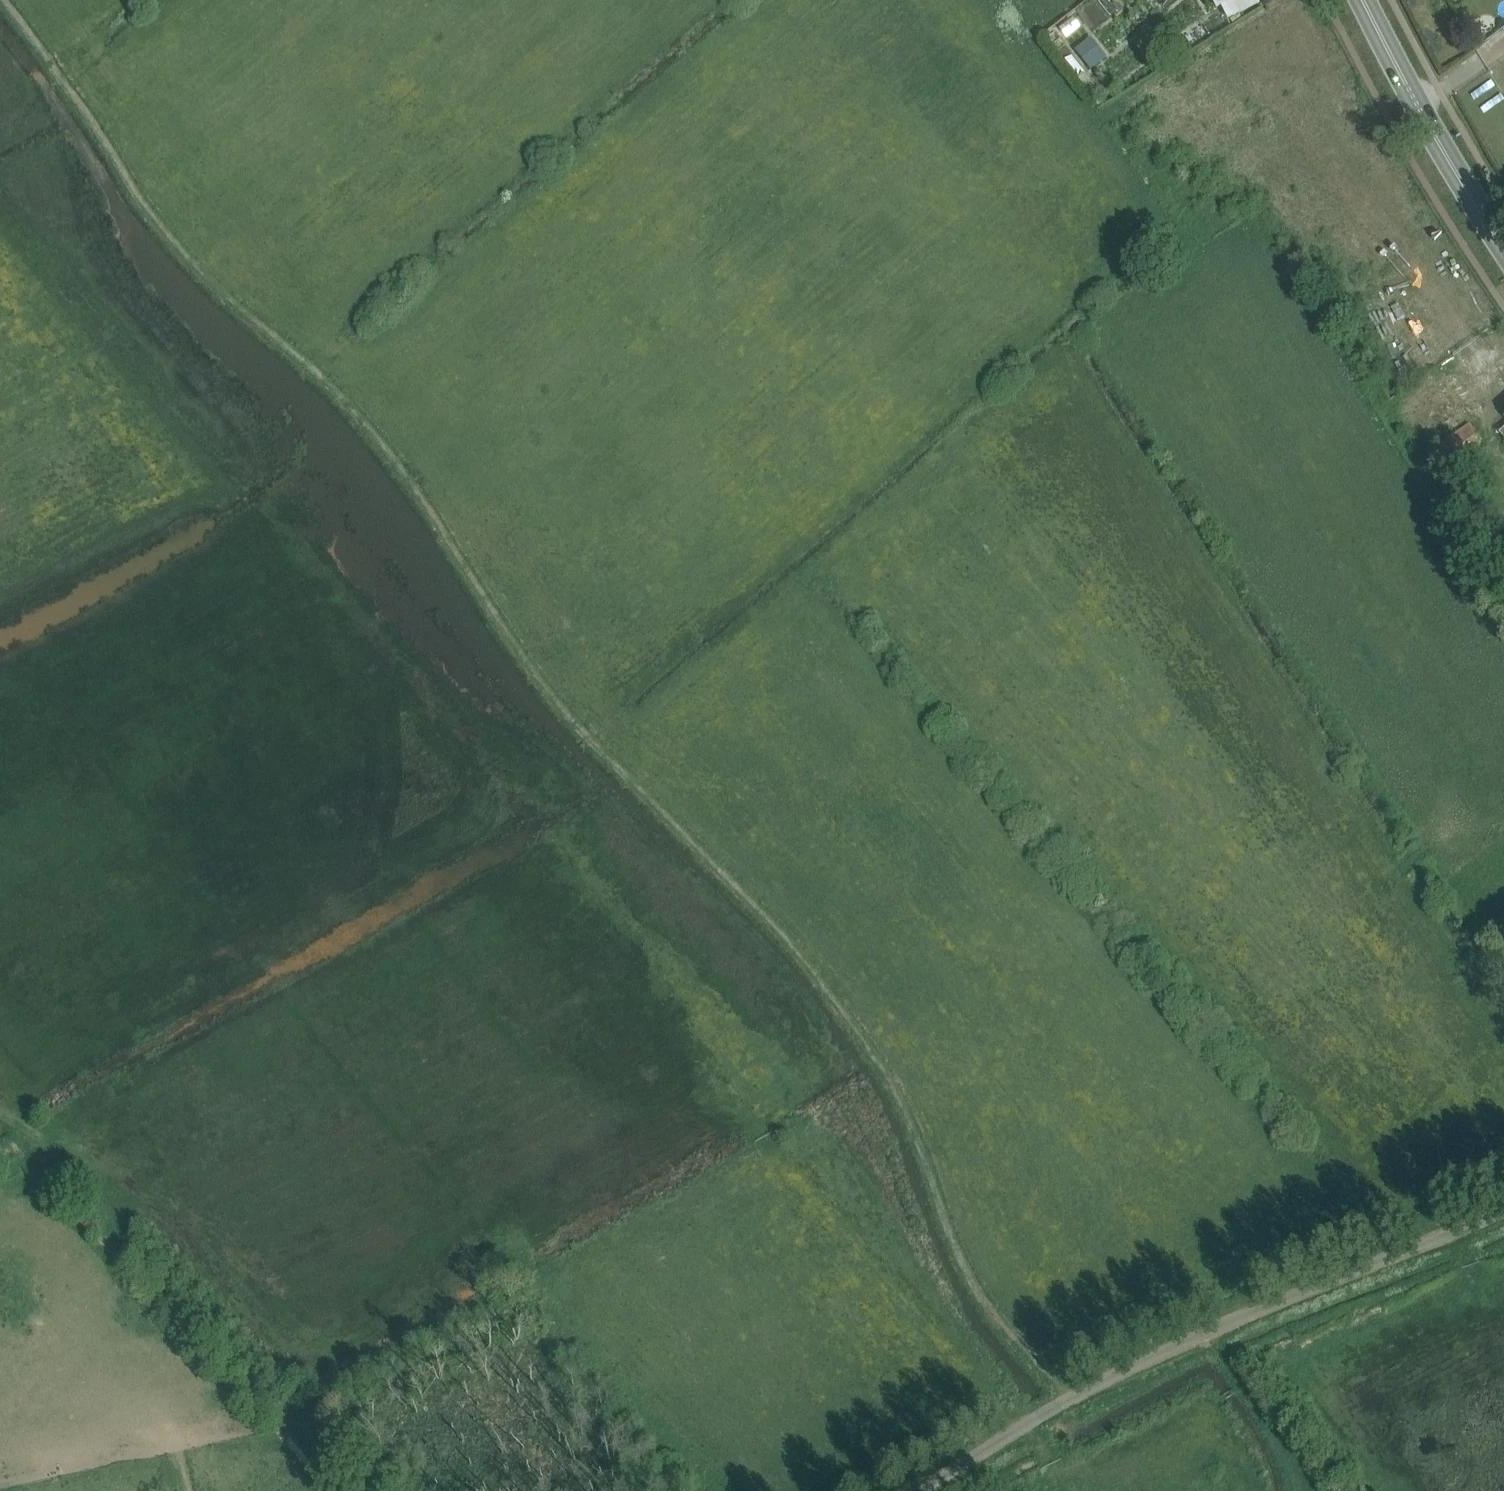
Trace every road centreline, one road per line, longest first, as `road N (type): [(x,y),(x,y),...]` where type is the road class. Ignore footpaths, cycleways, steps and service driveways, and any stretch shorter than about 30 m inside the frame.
road 1 (track): [(0,2),(177,250),(355,416),(578,732),(793,950),(850,1024),(891,1084),(974,1293),(1077,1407)]
road 2 (unclassified): [(927,1490),(1239,1318),(1503,1208)]
road 3 (primary): [(1503,246),(1363,0)]

